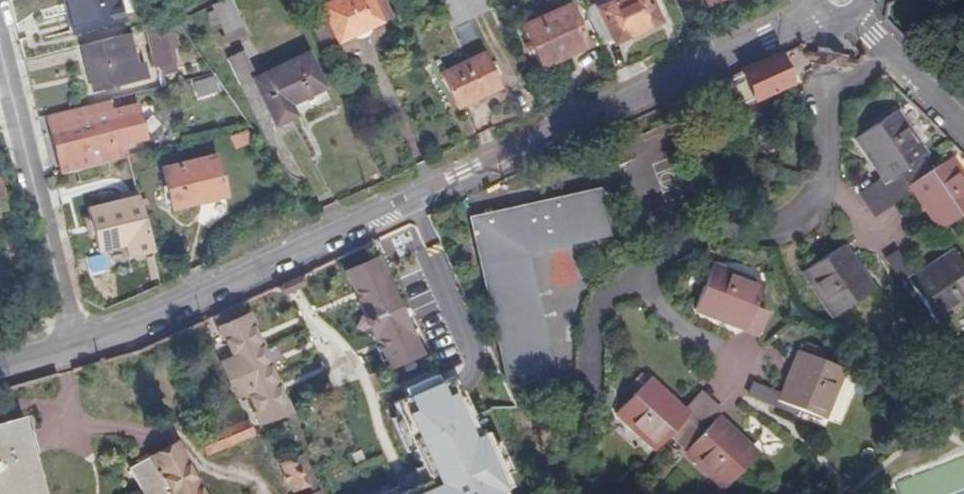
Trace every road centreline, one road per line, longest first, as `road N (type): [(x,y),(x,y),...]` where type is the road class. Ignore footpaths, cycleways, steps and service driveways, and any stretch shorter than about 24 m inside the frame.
road 1 (residential): [(76,342),(816,8)]
road 2 (residential): [(76,342),(0,42)]
road 3 (residential): [(856,17),(963,126)]

